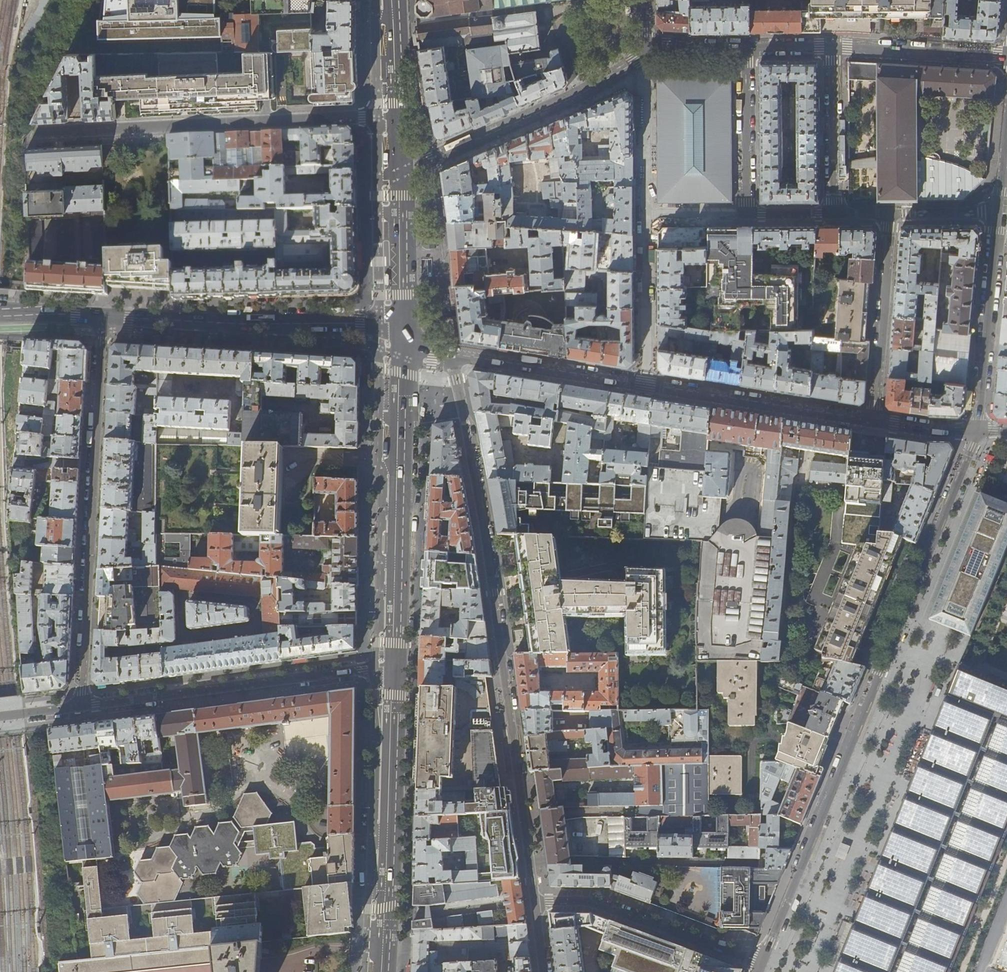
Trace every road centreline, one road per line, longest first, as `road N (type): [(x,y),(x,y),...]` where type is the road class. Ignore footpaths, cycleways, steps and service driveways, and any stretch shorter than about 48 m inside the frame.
road 1 (residential): [(452,354),(485,528),(544,971)]
road 2 (residential): [(758,971),(978,430)]
road 3 (tertiary): [(452,354),(874,419)]
road 4 (residential): [(102,316),(82,707)]
road 5 (residential): [(31,134),(402,117)]
road 6 (primary): [(395,666),(405,333)]
road 7 (tertiary): [(82,707),(395,666)]
road 8 (residential): [(978,430),(1006,122)]
road 9 (primary): [(384,971),(395,666)]
road 10 (secondary): [(405,333),(102,316)]
road 11 (residential): [(746,47),(745,215),(834,215)]
road 12 (primary): [(405,333),(402,117)]
road 13 (residential): [(890,215),(874,419)]
road 14 (residential): [(1006,55),(834,46)]
road 15 (residential): [(834,46),(834,215)]

